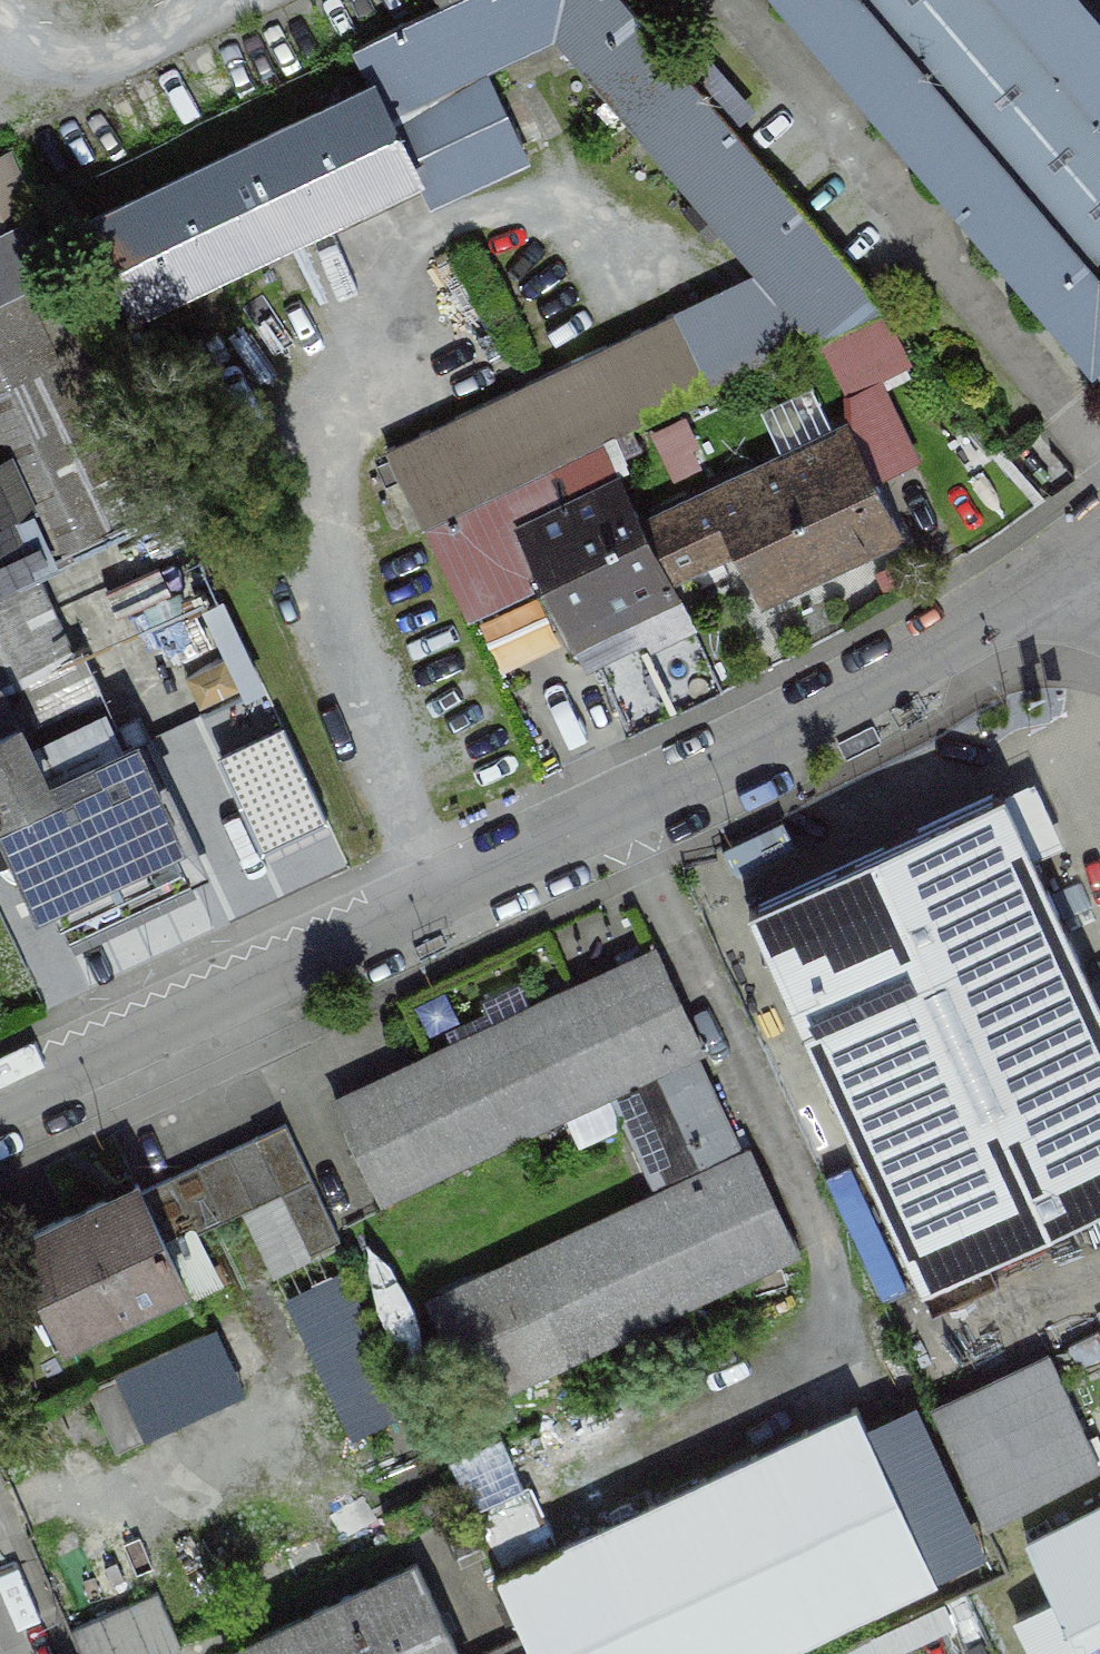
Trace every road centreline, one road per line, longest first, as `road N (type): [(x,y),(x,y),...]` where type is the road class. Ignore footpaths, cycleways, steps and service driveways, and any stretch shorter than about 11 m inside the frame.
road 1 (residential): [(0,1093),(588,822),(1089,539)]

